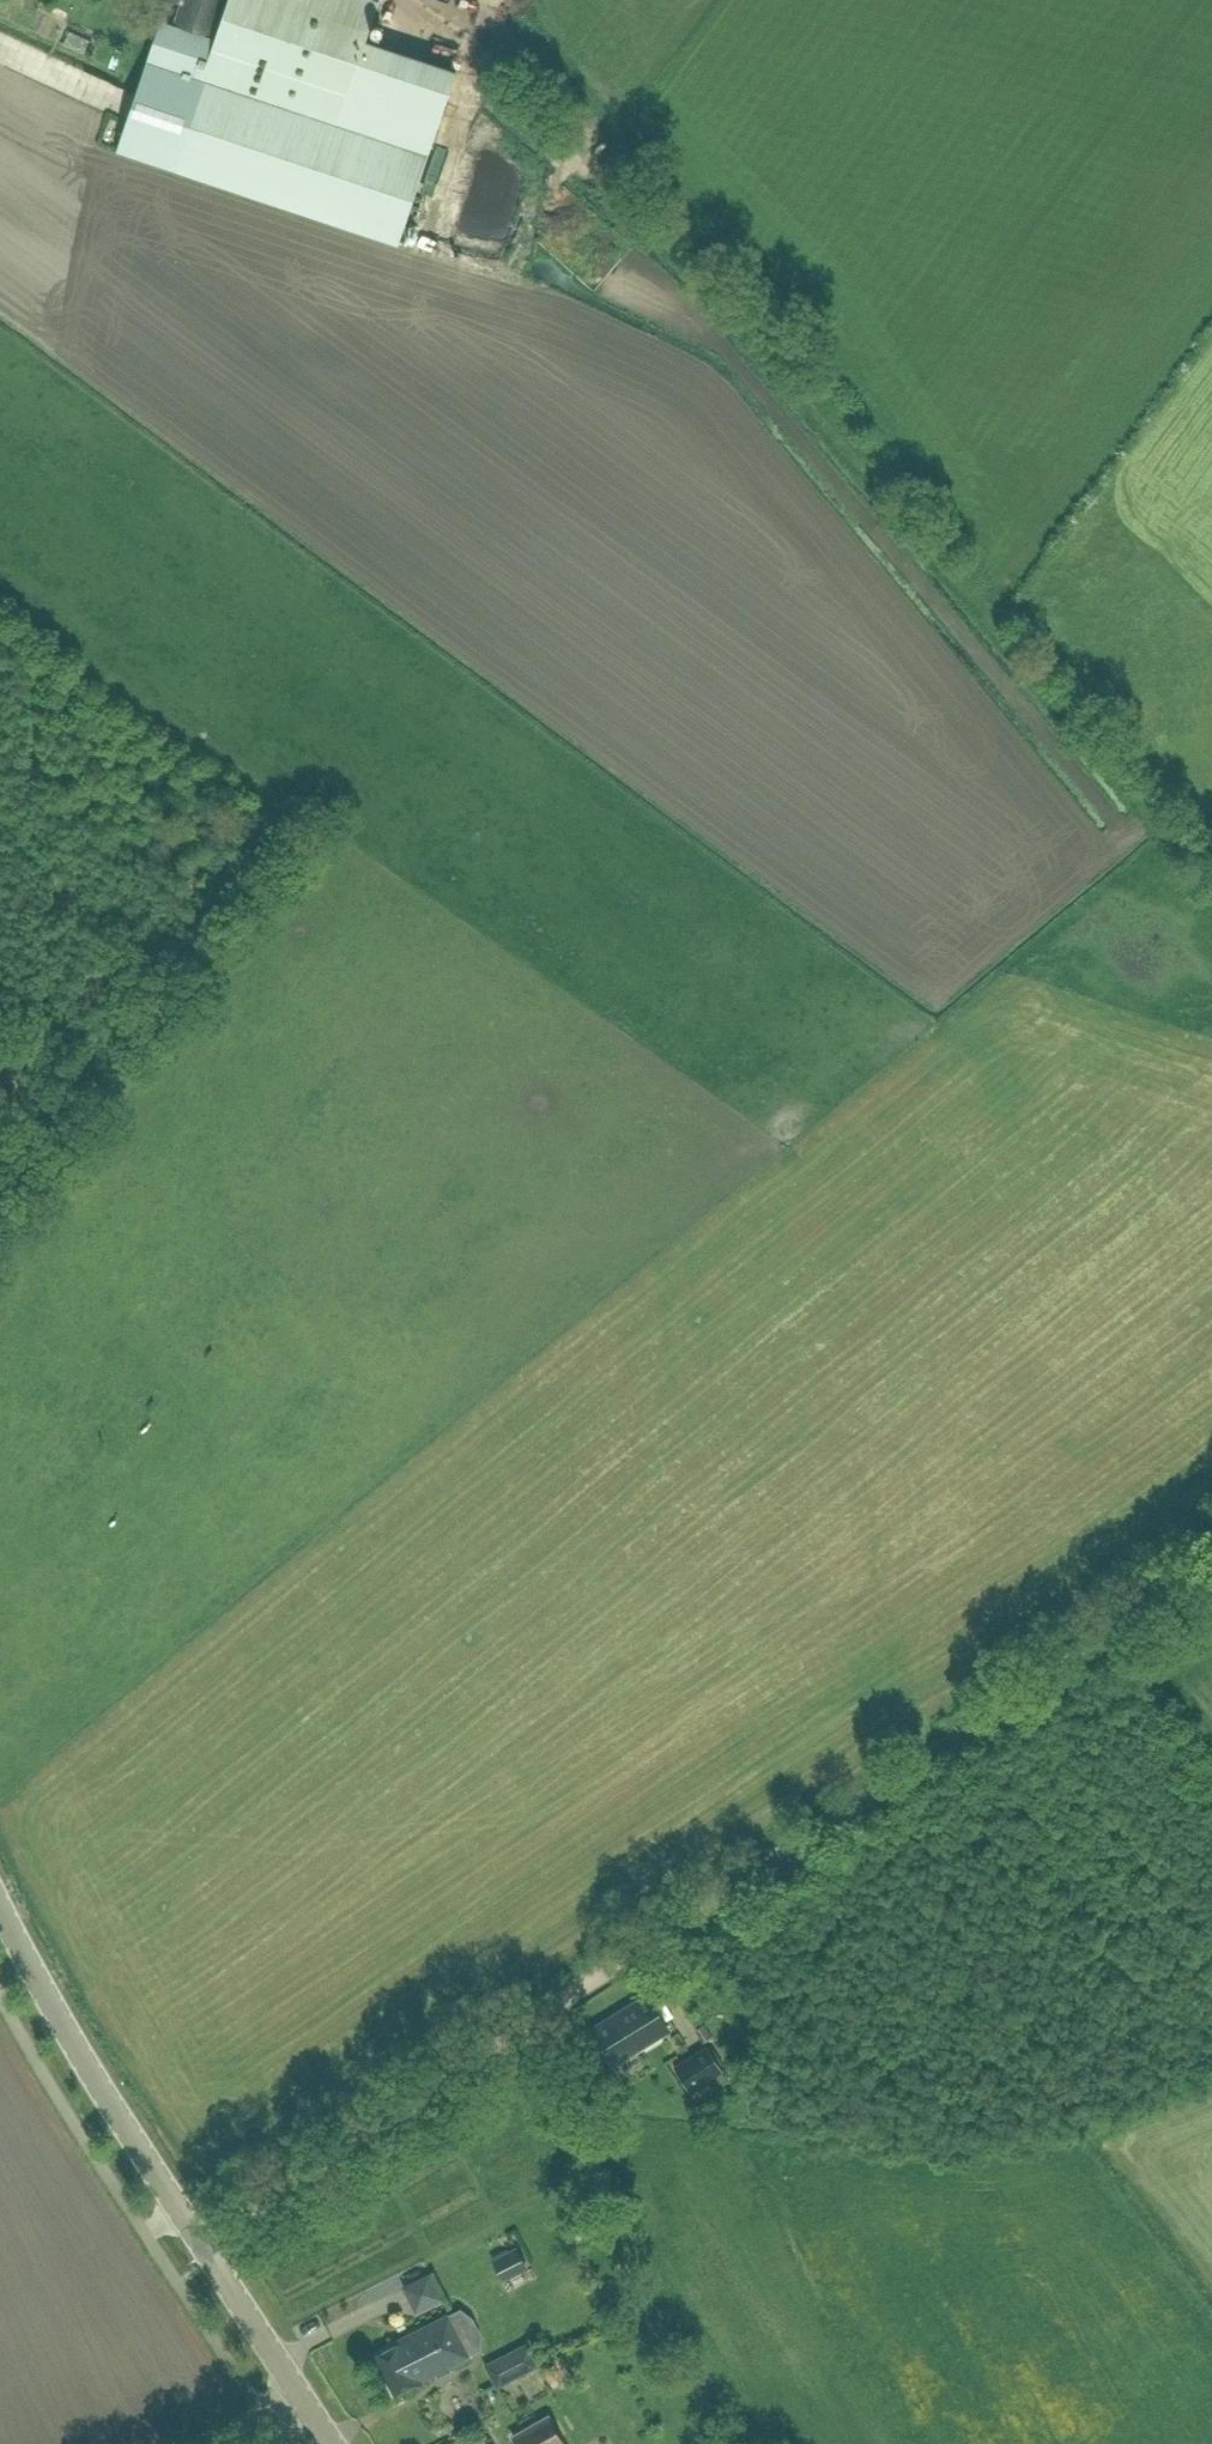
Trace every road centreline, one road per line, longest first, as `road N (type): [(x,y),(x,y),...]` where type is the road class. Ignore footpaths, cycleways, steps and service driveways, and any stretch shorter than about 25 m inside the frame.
road 1 (unclassified): [(205,2244),(1211,1536)]
road 2 (track): [(417,0),(741,320),(1094,743),(1211,861)]
road 3 (secondary): [(205,2244),(34,1977),(0,1902)]
road 4 (secondary): [(334,2443),(205,2244)]

